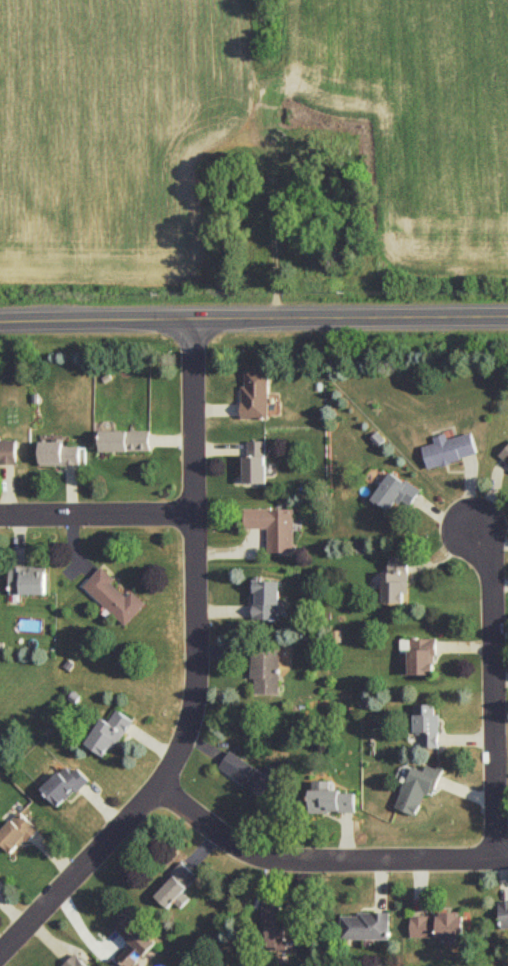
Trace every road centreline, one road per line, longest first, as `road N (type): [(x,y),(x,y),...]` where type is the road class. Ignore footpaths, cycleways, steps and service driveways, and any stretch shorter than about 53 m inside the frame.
road 1 (residential): [(198,316),(197,673),(188,725),(162,779),(0,949)]
road 2 (tertiary): [(0,316),(507,313)]
road 3 (residential): [(162,779),(217,829),(265,855),(507,857)]
road 4 (residential): [(500,858),(495,564),(470,509)]
road 5 (residential): [(196,512),(0,511)]

